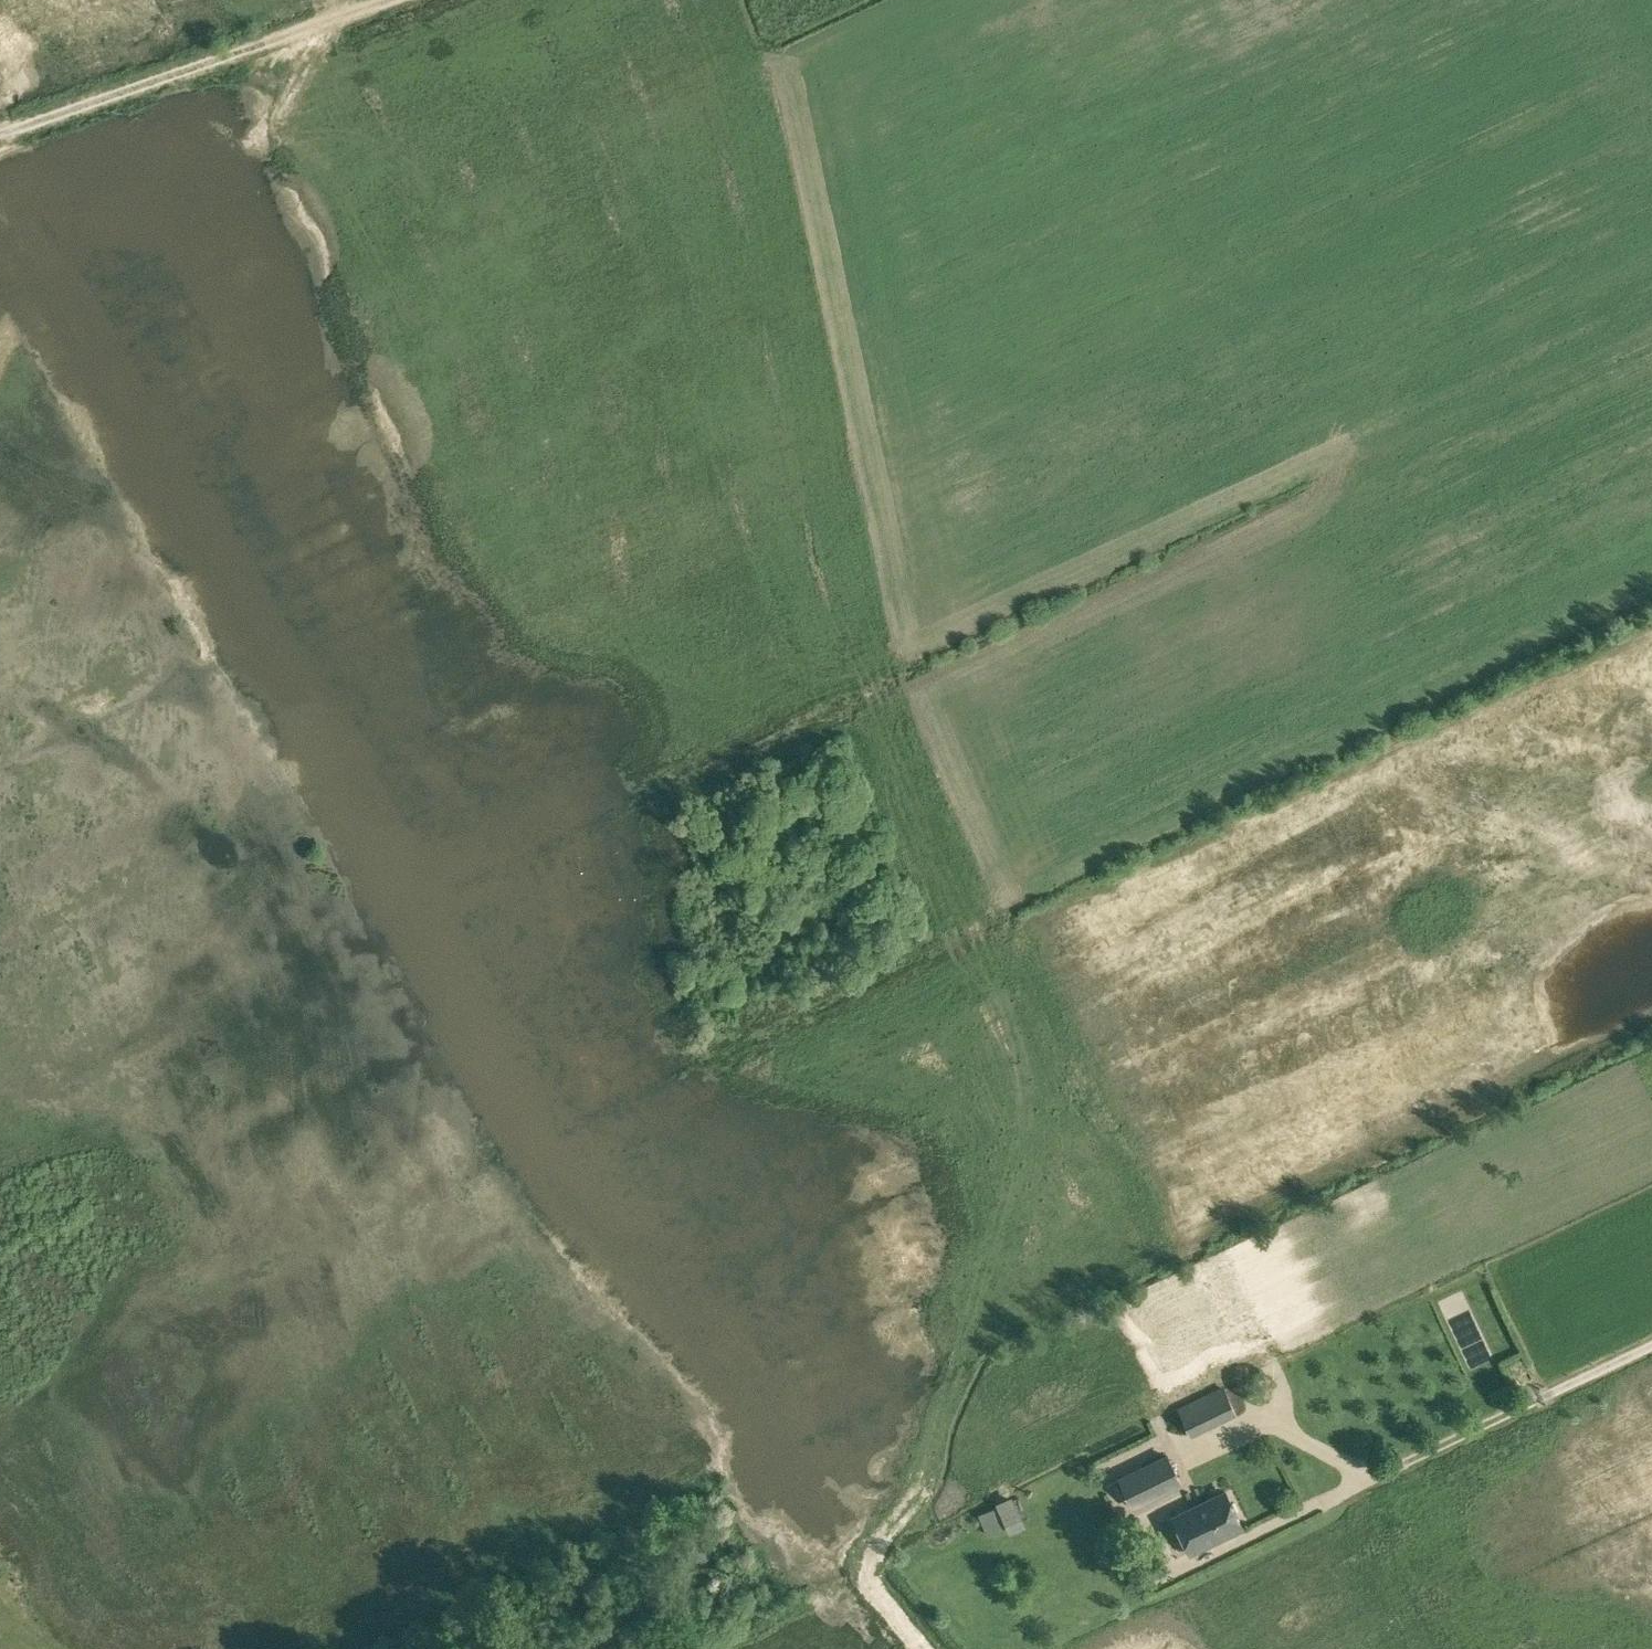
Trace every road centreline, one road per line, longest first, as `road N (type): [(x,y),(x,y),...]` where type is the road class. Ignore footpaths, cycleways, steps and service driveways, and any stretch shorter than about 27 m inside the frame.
road 1 (track): [(396,0),(0,134)]

